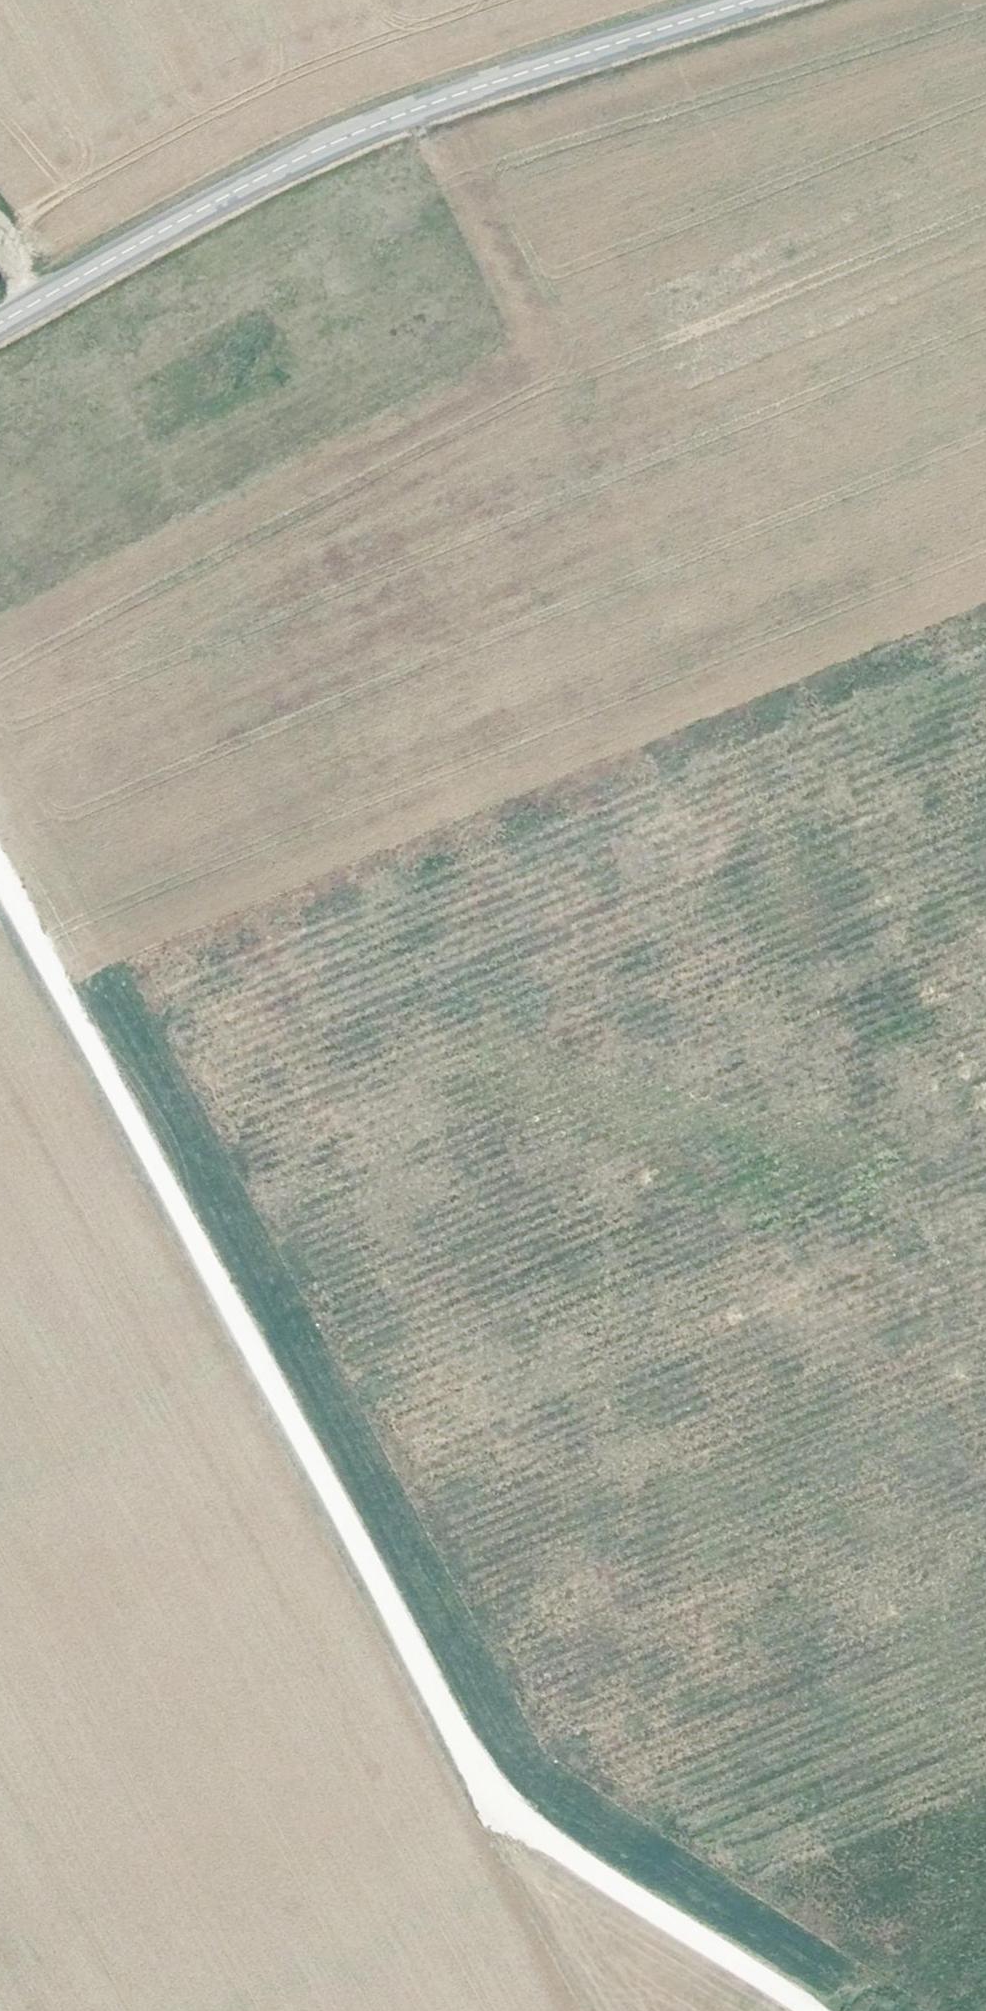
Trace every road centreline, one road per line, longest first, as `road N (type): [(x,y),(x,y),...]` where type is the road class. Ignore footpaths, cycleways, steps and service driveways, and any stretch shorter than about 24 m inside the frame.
road 1 (track): [(806,2010),(528,1827),(480,1771),(0,863)]
road 2 (tertiary): [(753,0),(349,135),(0,323)]

